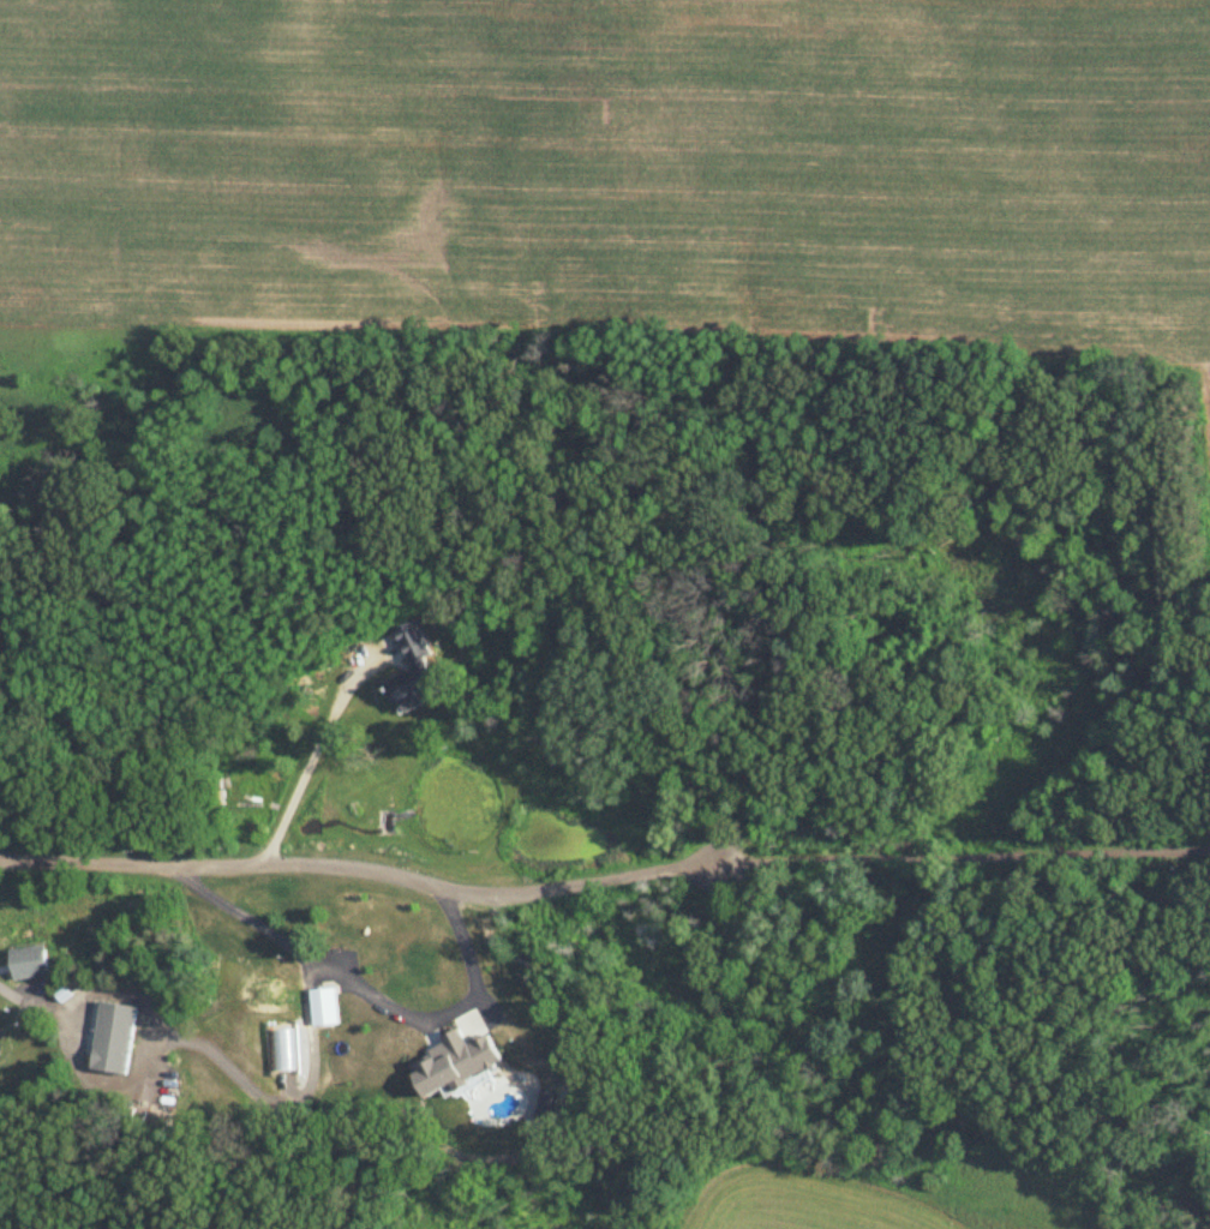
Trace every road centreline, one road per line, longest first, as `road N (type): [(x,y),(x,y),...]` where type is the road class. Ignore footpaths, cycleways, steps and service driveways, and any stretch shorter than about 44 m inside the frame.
road 1 (residential): [(0,862),(370,869),(490,898),(729,859)]

